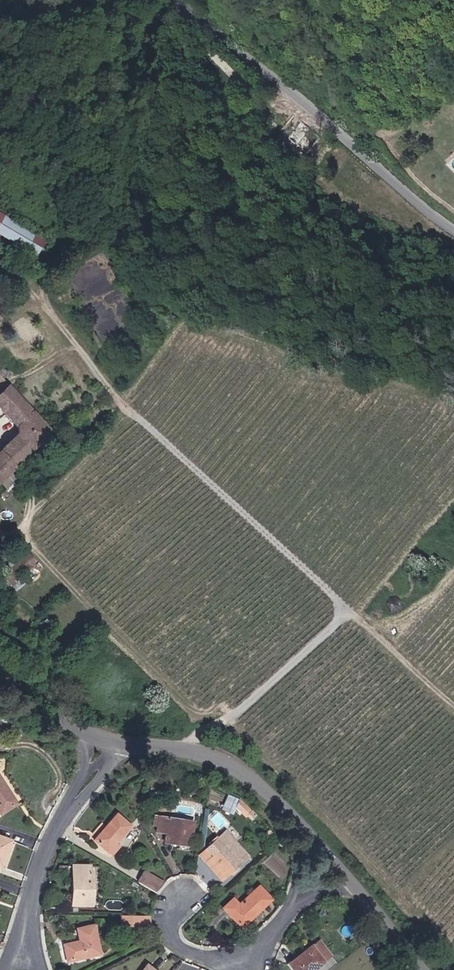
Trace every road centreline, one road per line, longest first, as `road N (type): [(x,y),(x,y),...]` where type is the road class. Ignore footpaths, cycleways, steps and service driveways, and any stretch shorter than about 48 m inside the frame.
road 1 (track): [(188,751),(339,626),(342,605),(129,410),(26,281),(0,266)]
road 2 (unclassified): [(181,0),(453,227)]
road 3 (tertiary): [(109,738),(227,763),(285,805),(333,863)]
road 4 (residential): [(32,929),(62,819),(94,777),(109,738)]
road 5 (tertiary): [(333,863),(427,969)]
road 6 (track): [(342,610),(453,696)]
road 7 (tertiary): [(0,667),(53,718),(109,738)]
road 8 (residential): [(255,968),(333,863)]
road 9 (residential): [(186,900),(171,933),(180,947),(255,968)]

